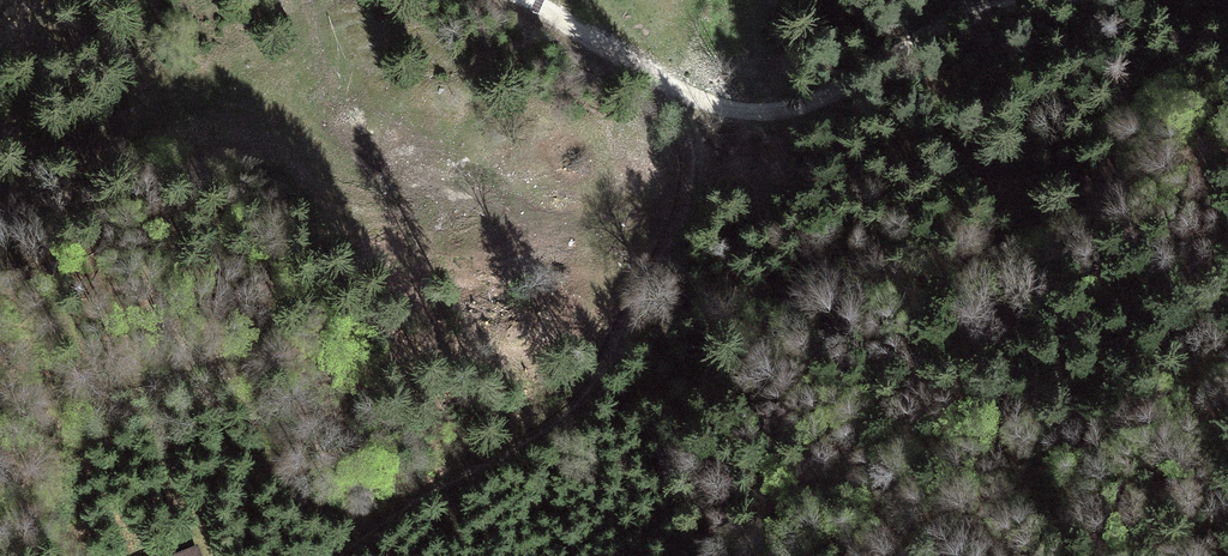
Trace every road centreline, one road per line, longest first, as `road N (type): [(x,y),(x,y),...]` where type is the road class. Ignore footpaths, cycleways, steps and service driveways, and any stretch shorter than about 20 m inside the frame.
road 1 (track): [(347,555),(386,524),(535,441),(581,406),(674,236),(693,166),(674,85)]
road 2 (track): [(1032,0),(911,44),(807,101),(753,109),(695,95),(532,0)]

